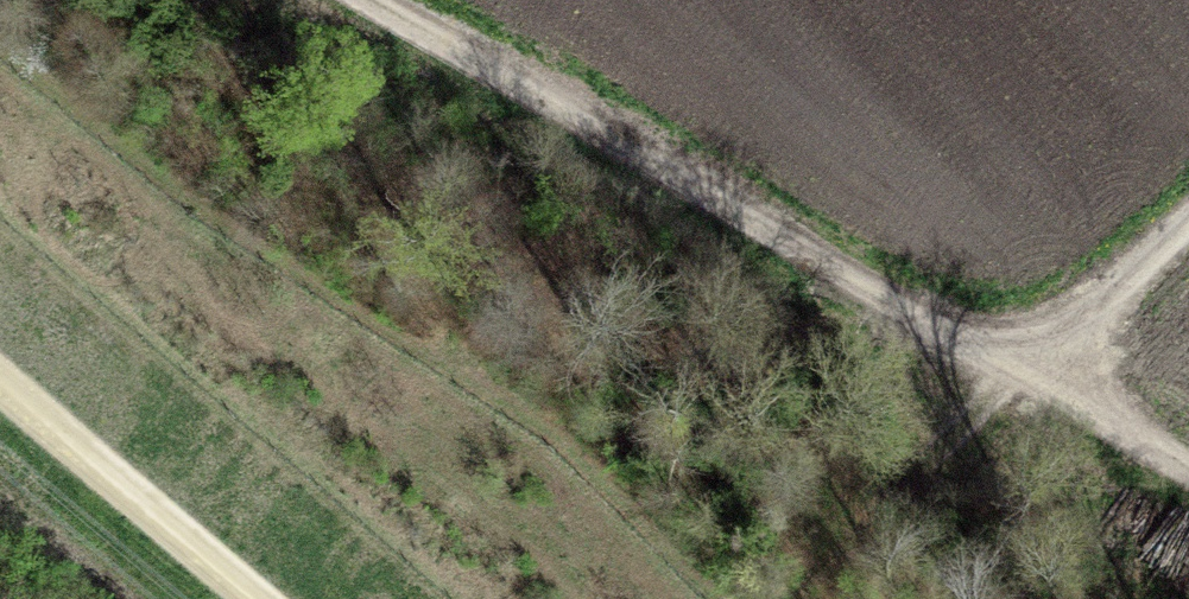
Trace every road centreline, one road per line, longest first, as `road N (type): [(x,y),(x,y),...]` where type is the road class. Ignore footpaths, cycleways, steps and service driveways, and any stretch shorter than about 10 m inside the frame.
road 1 (track): [(369,0),(1188,481)]
road 2 (track): [(0,376),(264,598)]
road 3 (track): [(1032,391),(1188,244)]

